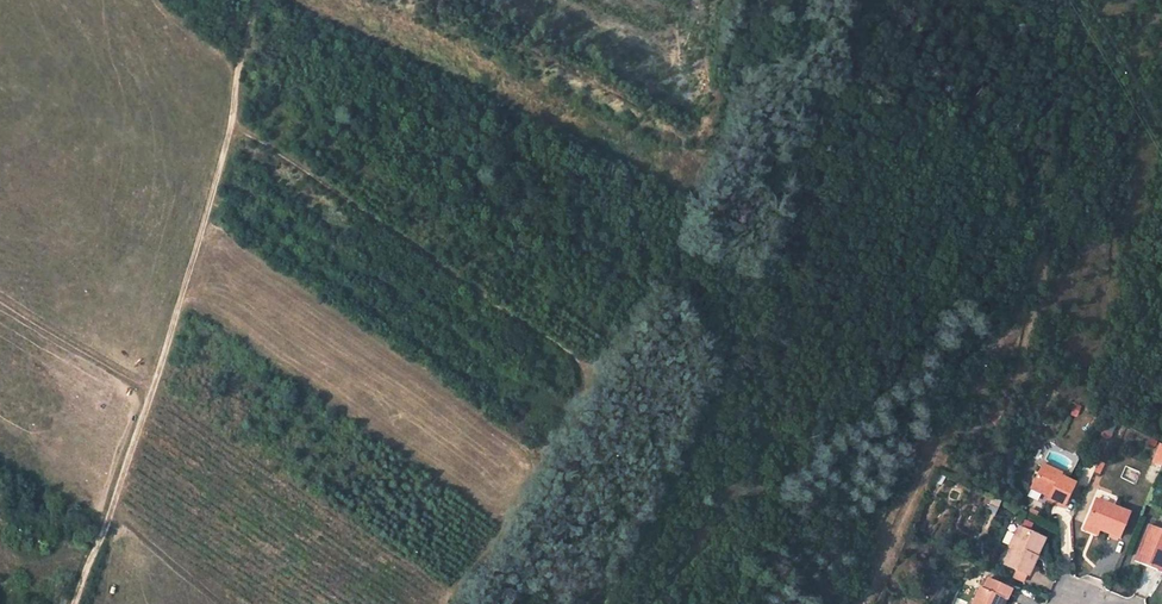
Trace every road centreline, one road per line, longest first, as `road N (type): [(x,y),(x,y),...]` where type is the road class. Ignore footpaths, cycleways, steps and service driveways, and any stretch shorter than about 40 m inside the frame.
road 1 (track): [(232,126),(588,371),(592,417),(571,551),(548,579)]
road 2 (track): [(74,603),(210,219),(257,0)]

